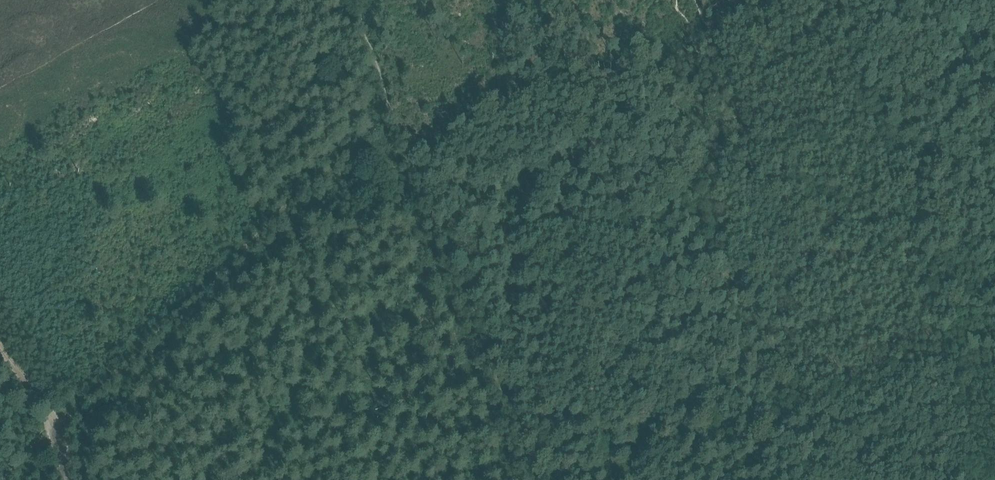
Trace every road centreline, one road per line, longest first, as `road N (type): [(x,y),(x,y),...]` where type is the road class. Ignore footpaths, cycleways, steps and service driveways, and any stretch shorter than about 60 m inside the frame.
road 1 (track): [(233,266),(59,431)]

